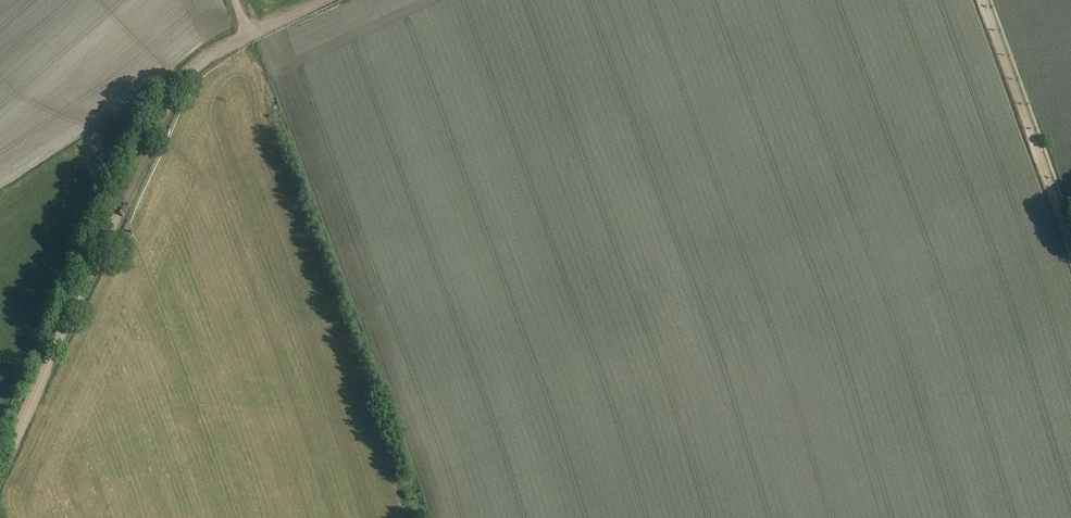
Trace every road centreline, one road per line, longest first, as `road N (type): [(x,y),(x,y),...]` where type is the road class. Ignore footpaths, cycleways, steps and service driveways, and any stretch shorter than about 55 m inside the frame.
road 1 (track): [(0,472),(172,97),(219,50),(322,0)]
road 2 (track): [(985,0),(1070,247)]

